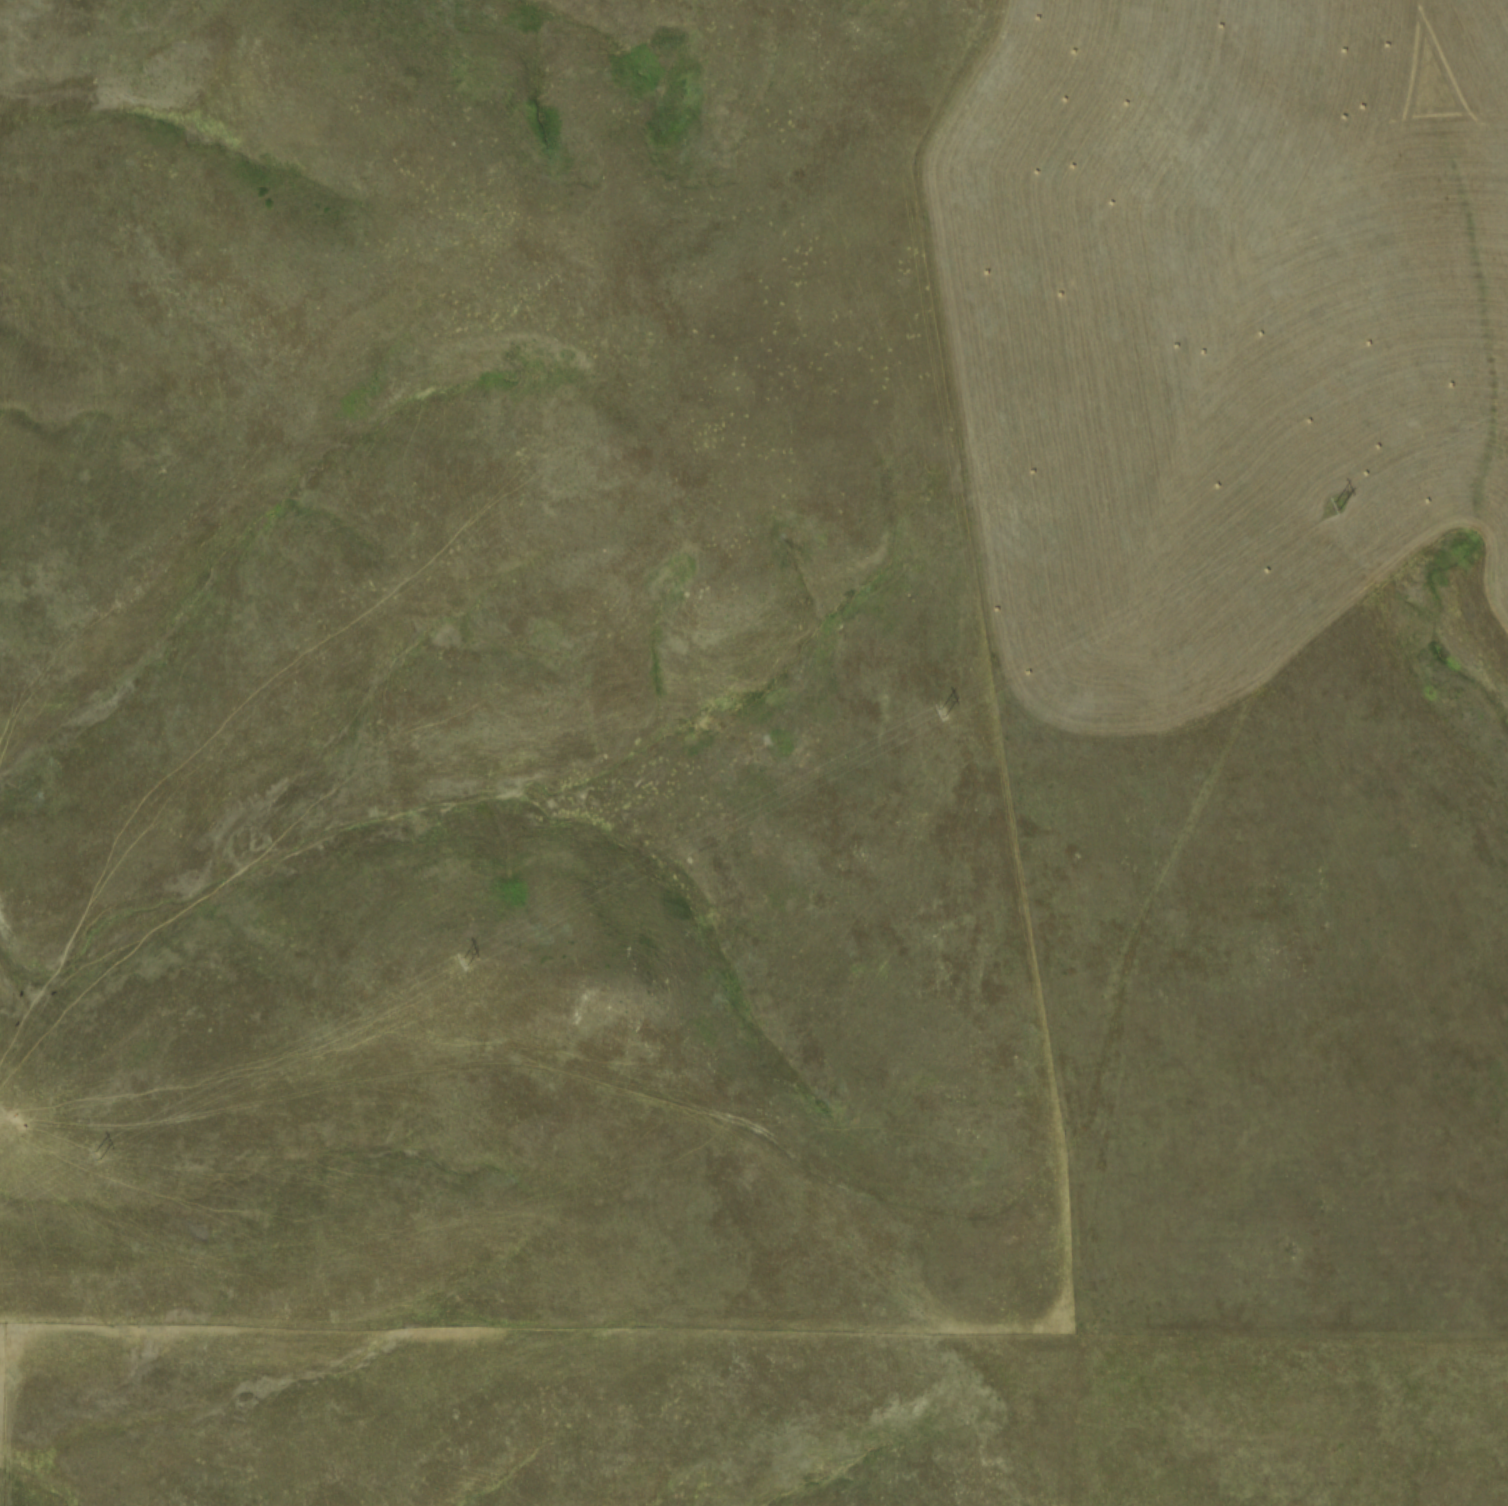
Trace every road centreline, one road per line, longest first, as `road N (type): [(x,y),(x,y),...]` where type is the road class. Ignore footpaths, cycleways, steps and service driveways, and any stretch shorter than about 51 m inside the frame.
road 1 (track): [(1038,1179),(990,1214),(854,1191),(760,1128),(552,1062),(427,1064),(161,1122),(108,1124),(48,1110),(0,1078)]
road 2 (track): [(1038,1179),(1091,1116),(1146,916),(1246,710),(1278,666),(1398,557),(1459,525),(1491,540),(1493,596),(1507,621)]
road 3 (track): [(1051,1505),(1051,1253),(1038,1179)]

